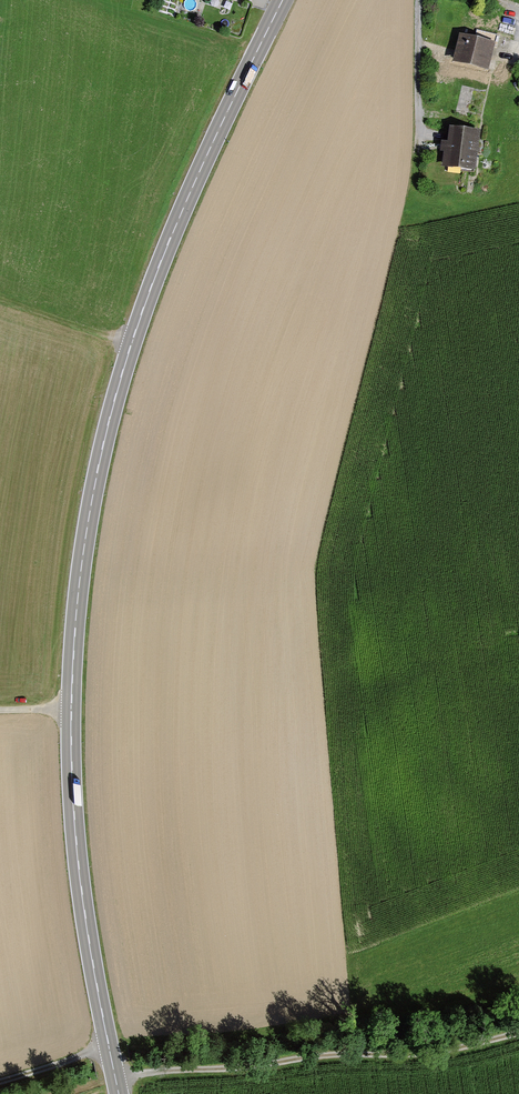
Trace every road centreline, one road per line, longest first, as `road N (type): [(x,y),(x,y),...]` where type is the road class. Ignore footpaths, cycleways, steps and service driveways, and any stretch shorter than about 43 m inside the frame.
road 1 (primary): [(119,1093),(86,936),(70,778),(85,526),(109,415),(162,257),(282,0)]
road 2 (track): [(116,1081),(434,1054),(518,1032)]
road 3 (track): [(417,0),(415,144)]
road 4 (track): [(132,343),(0,304)]

